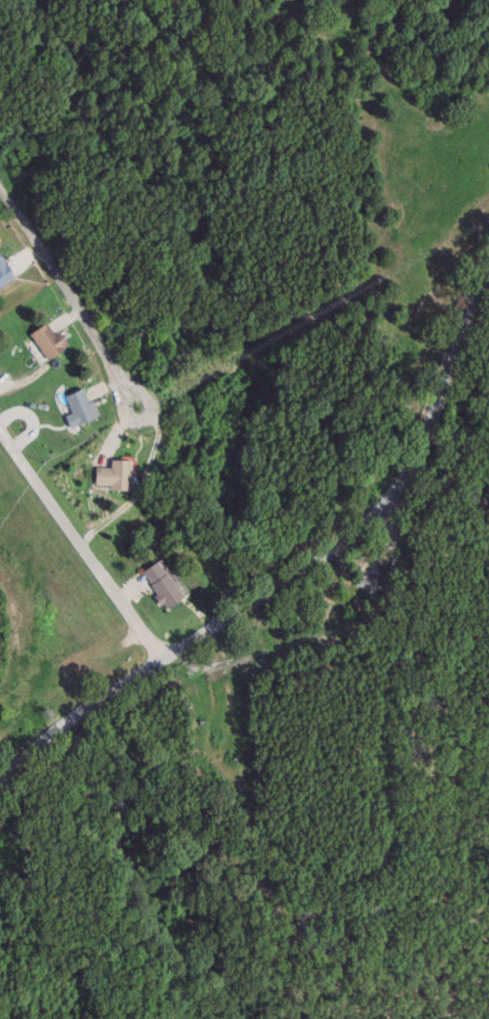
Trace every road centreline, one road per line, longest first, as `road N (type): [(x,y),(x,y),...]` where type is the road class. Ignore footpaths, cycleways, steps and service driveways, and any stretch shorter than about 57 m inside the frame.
road 1 (tertiary): [(488,271),(449,396),(393,491),(266,589),(160,654),(0,781)]
road 2 (residential): [(0,432),(160,654)]
road 3 (residential): [(0,185),(136,405)]

